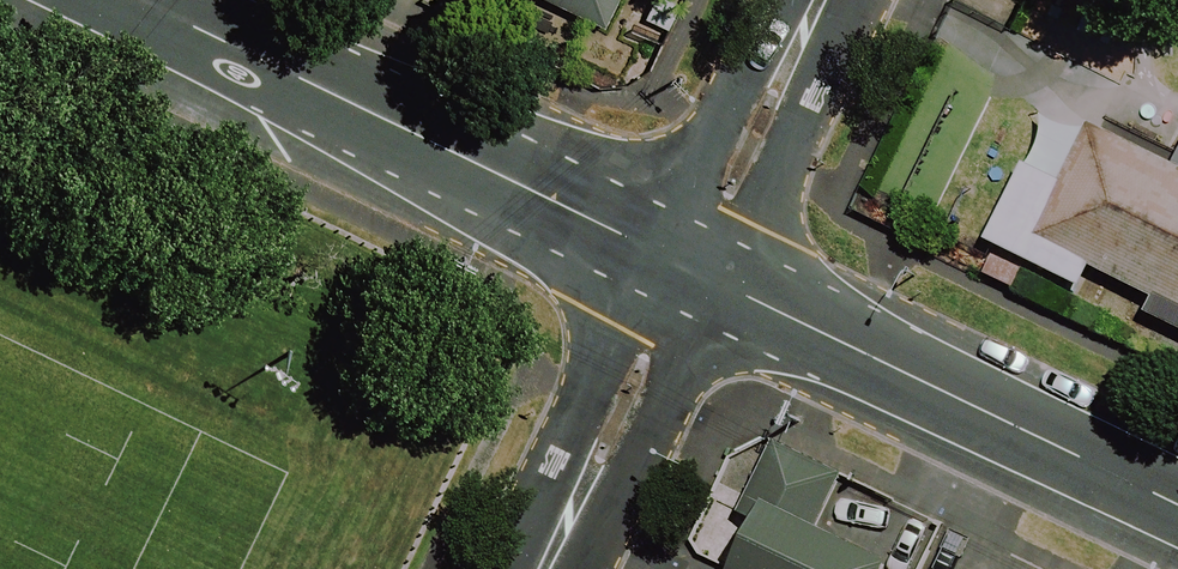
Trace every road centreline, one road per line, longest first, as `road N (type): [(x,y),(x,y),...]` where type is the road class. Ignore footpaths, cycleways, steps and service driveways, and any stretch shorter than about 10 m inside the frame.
road 1 (residential): [(133,0),(679,254)]
road 2 (residential): [(679,254),(1177,494)]
road 3 (residential): [(534,568),(679,254)]
road 4 (residential): [(679,254),(810,0)]

